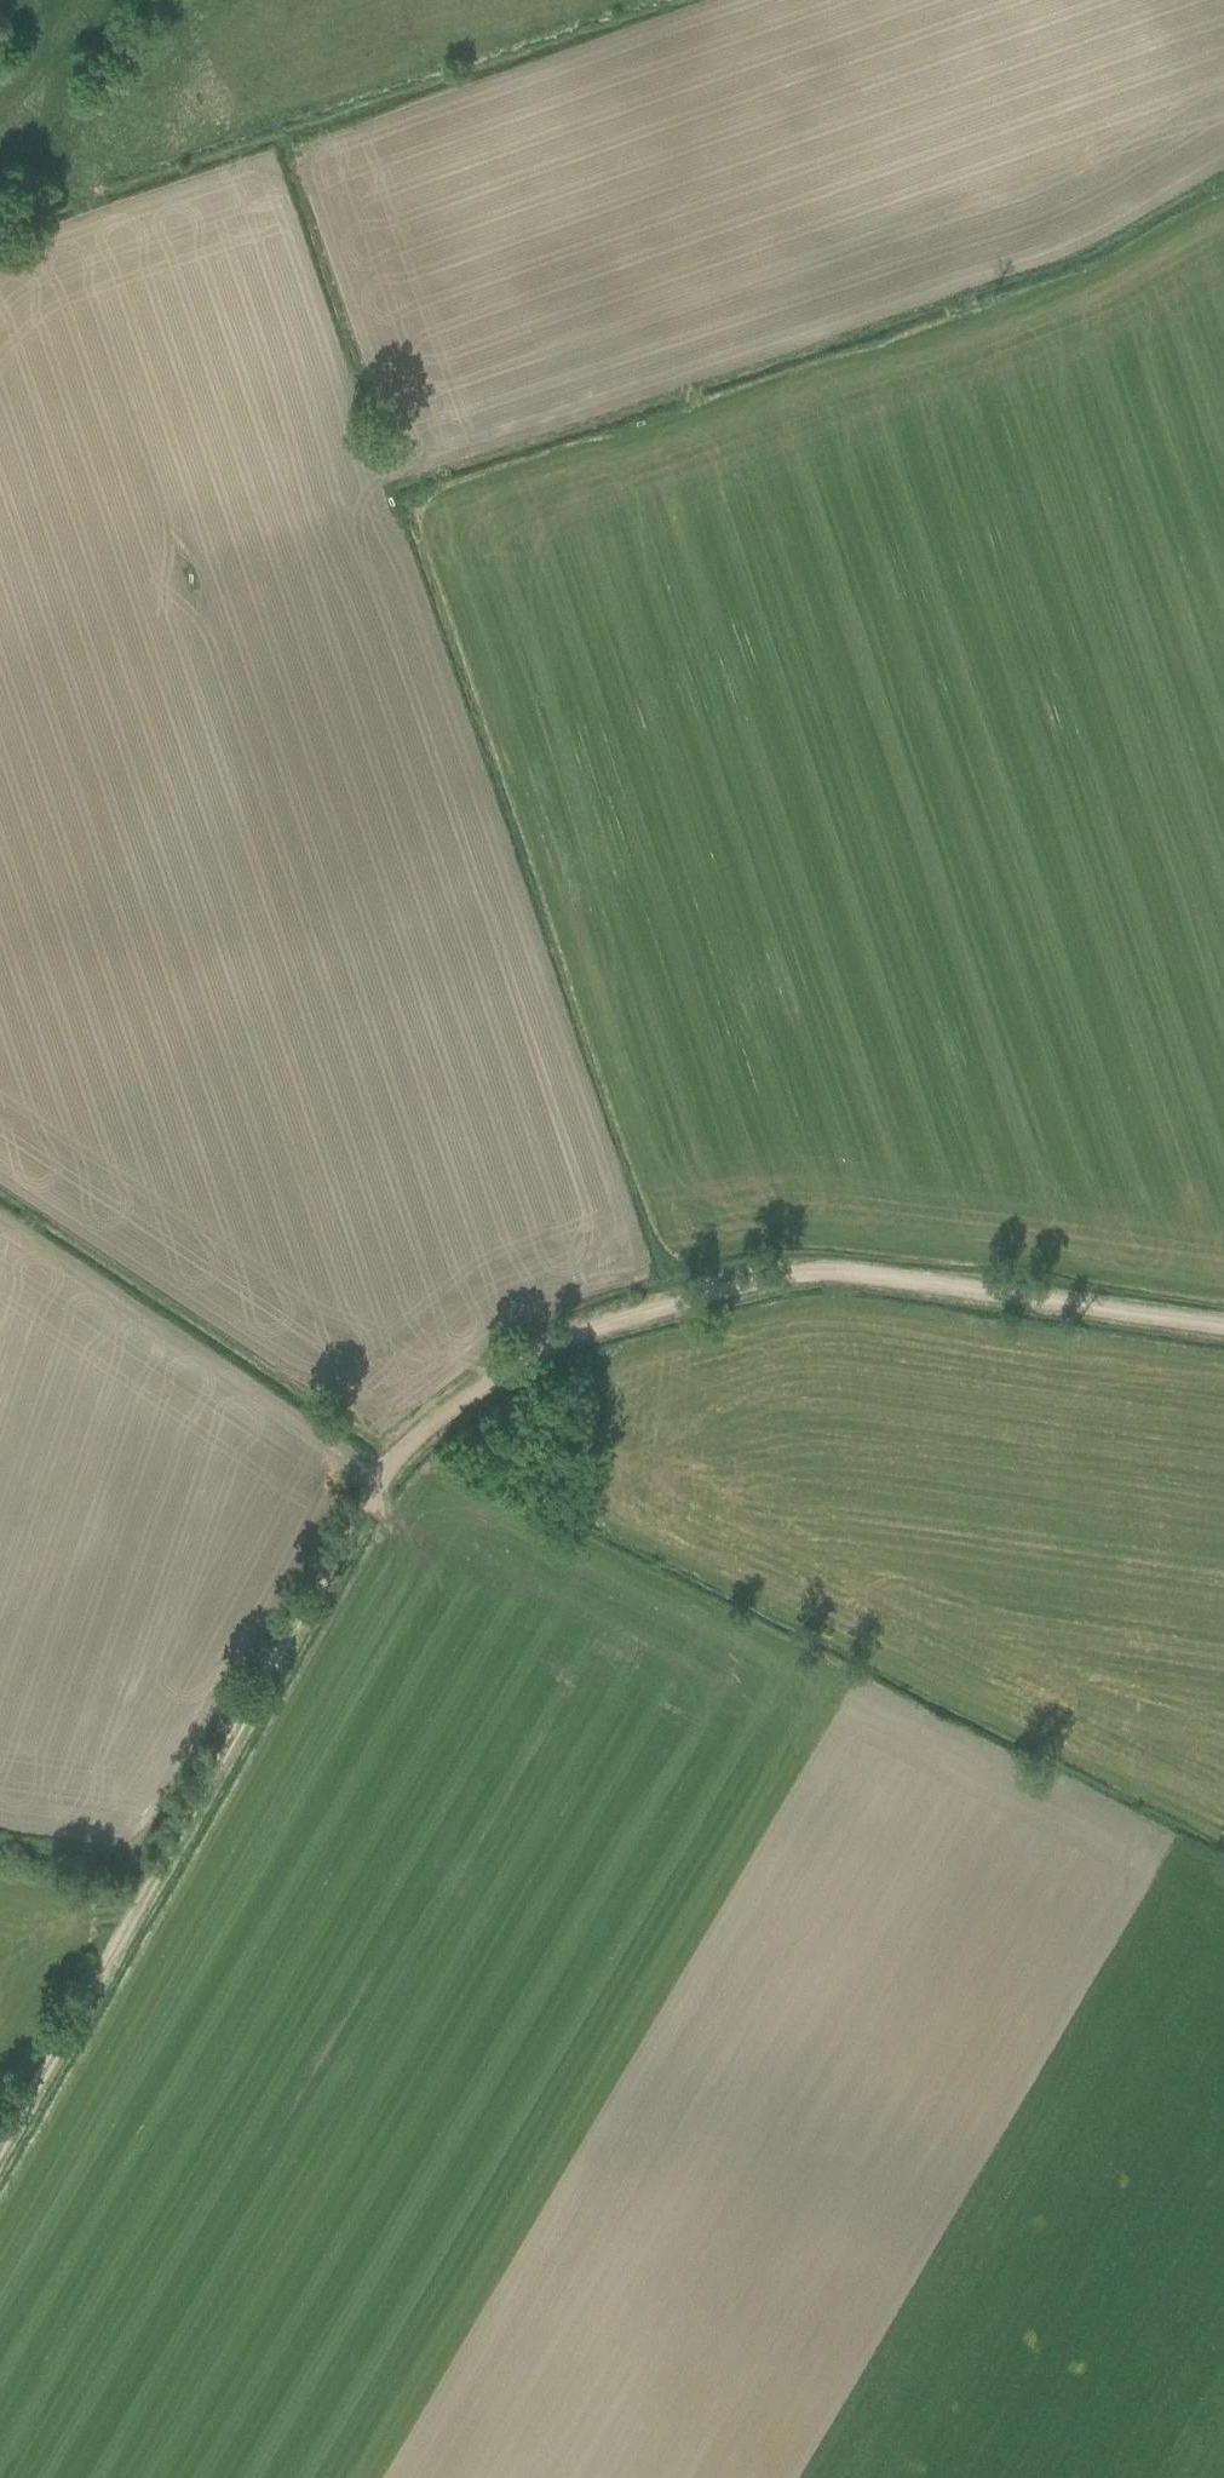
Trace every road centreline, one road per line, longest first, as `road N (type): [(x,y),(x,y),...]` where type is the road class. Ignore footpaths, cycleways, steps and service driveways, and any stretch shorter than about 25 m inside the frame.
road 1 (track): [(1223,1331),(825,1272),(697,1298),(566,1344),(491,1388),(383,1473),(0,2148)]
road 2 (track): [(0,1843),(145,1890)]

